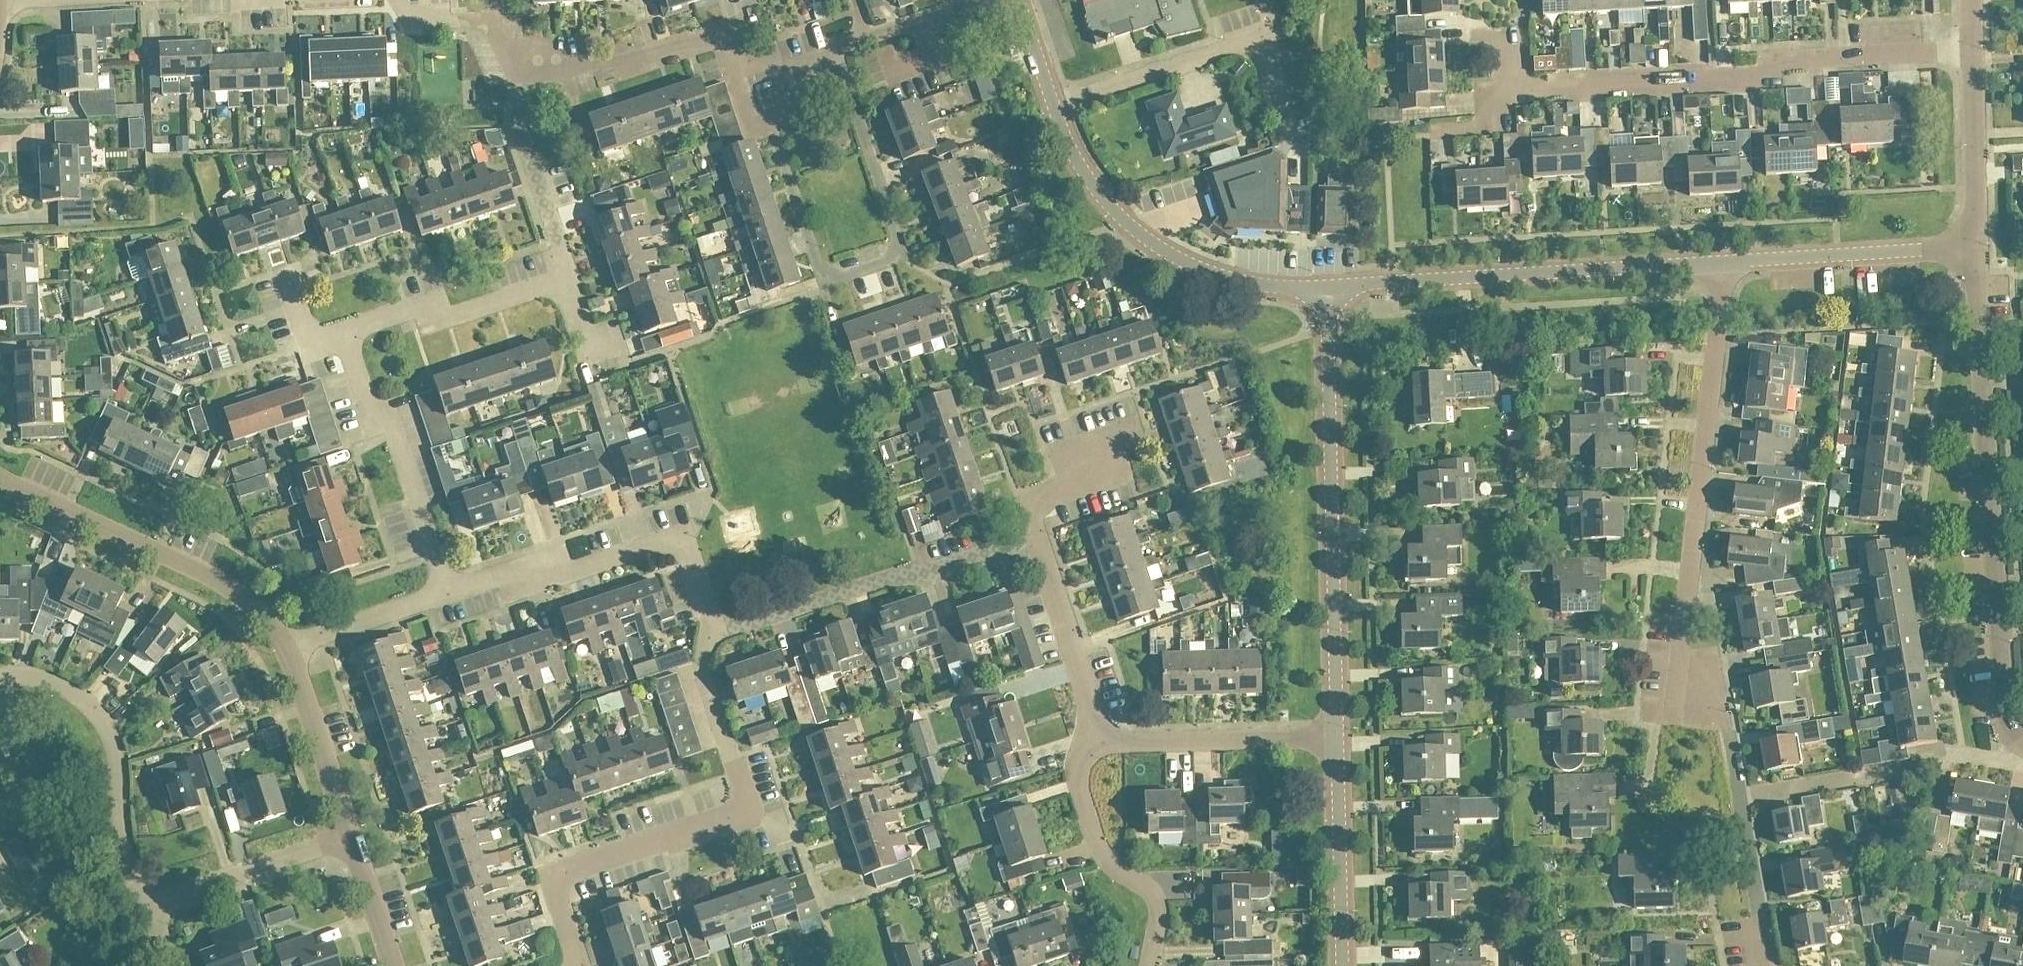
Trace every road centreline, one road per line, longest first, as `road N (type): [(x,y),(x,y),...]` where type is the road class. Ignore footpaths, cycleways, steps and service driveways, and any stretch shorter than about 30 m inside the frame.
road 1 (residential): [(985,0),(738,79),(725,38),(607,74),(593,58),(523,76)]
road 2 (residential): [(1726,721),(1673,717),(1721,261)]
road 3 (residential): [(567,965),(549,877),(746,813),(704,662),(711,632)]
road 4 (residential): [(2007,719),(1978,330),(1980,245)]
road 5 (tertiary): [(1324,286),(1265,288),(1220,276),(1140,234),(1097,197),(1074,158),(1021,0)]
road 6 (tertiary): [(1338,735),(1324,286)]
road 7 (residential): [(1528,86),(1723,80),(1820,61),(1971,50)]
road 8 (tertiary): [(1324,286),(1721,261)]
road 9 (residential): [(711,632),(680,536),(575,570),(498,574),(448,591)]
road 10 (residential): [(711,632),(1038,537)]
road 11 (tertiary): [(285,646),(234,590),(0,484)]
road 12 (residential): [(0,674),(61,684),(110,730),(125,851),(147,904)]
road 13 (residential): [(448,591),(394,430),(366,402),(344,332)]
road 14 (residential): [(1149,965),(1158,907),(1149,891),(1102,858),(1081,798),(1076,768),(1097,732)]
road 15 (tertiary): [(1721,261),(1980,245)]
road 16 (residential): [(344,332),(438,303),(443,317),(569,278)]
road 17 (residential): [(1338,735),(1123,739),(1097,732)]
road 18 (tertiary): [(1344,965),(1338,735)]
road 19 (residential): [(147,904),(350,836)]
road 20 (residential): [(569,278),(519,128),(523,76)]
road 21 (residential): [(1097,732),(1038,537)]
road 22 (tertiary): [(350,836),(285,646)]
road 23 (residential): [(1980,245),(1971,50)]
road 24 (residential): [(523,76),(495,19),(414,23),(396,0)]
road 25 (residential): [(285,646),(448,591)]
road 26 (unclassified): [(1739,794),(1891,767)]
road 27 (residential): [(1072,491),(1125,475),(1110,435),(1059,451)]
road 28 (tertiary): [(393,965),(350,836)]
road 29 (unclassified): [(1757,915),(1739,794)]

